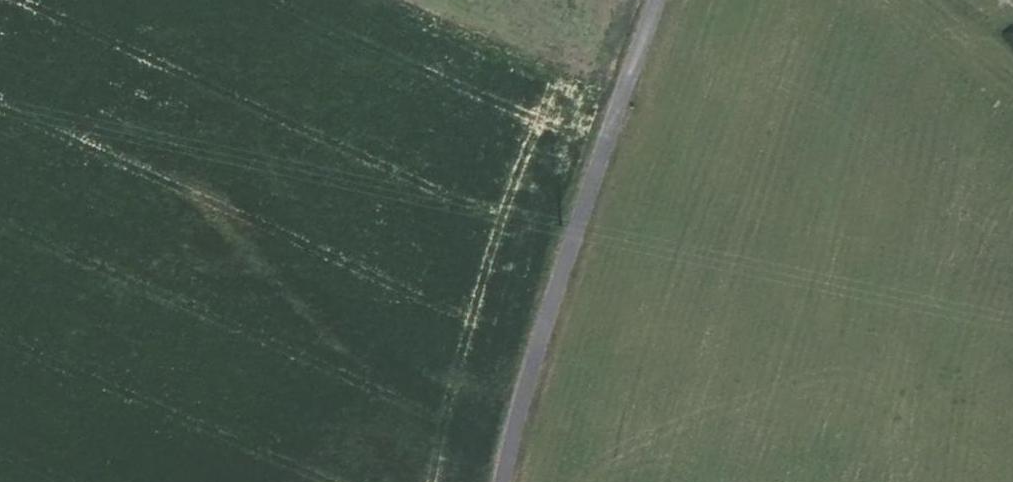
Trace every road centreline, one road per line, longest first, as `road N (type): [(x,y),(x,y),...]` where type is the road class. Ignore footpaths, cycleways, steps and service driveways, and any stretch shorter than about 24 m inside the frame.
road 1 (unclassified): [(655,0),(523,380),(502,481)]

